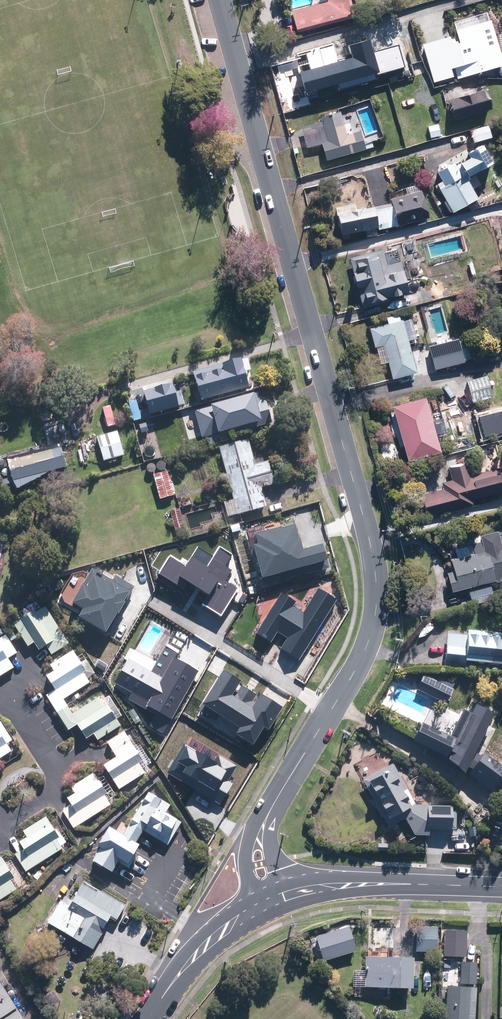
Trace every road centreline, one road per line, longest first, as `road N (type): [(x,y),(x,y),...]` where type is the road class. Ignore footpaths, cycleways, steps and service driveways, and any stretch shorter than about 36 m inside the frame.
road 1 (residential): [(221,0),(378,580),(366,650),(284,789)]
road 2 (tertiary): [(501,888),(360,884),(292,895)]
road 3 (residential): [(0,704),(25,719),(57,768),(58,785),(30,812),(0,808)]
road 4 (tertiary): [(256,909),(197,954),(151,1018)]
road 5 (residential): [(256,909),(248,841),(284,789)]

